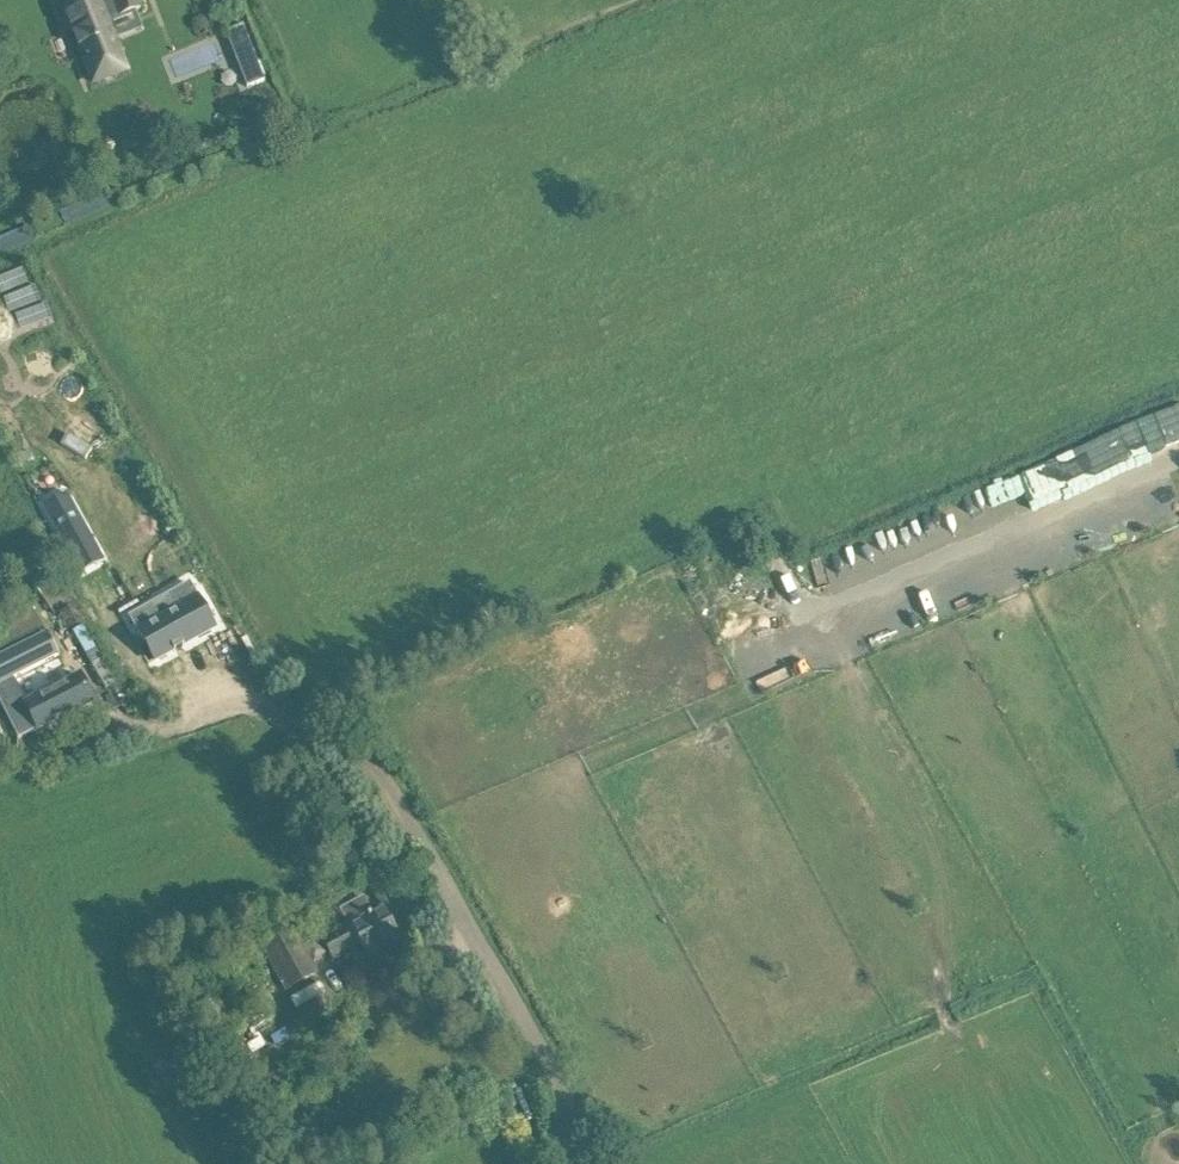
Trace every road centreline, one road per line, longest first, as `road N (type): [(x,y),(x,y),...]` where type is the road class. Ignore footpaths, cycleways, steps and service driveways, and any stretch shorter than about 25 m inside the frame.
road 1 (track): [(559,1163),(549,1075),(535,1043),(347,746),(291,720),(241,709),(152,714)]

